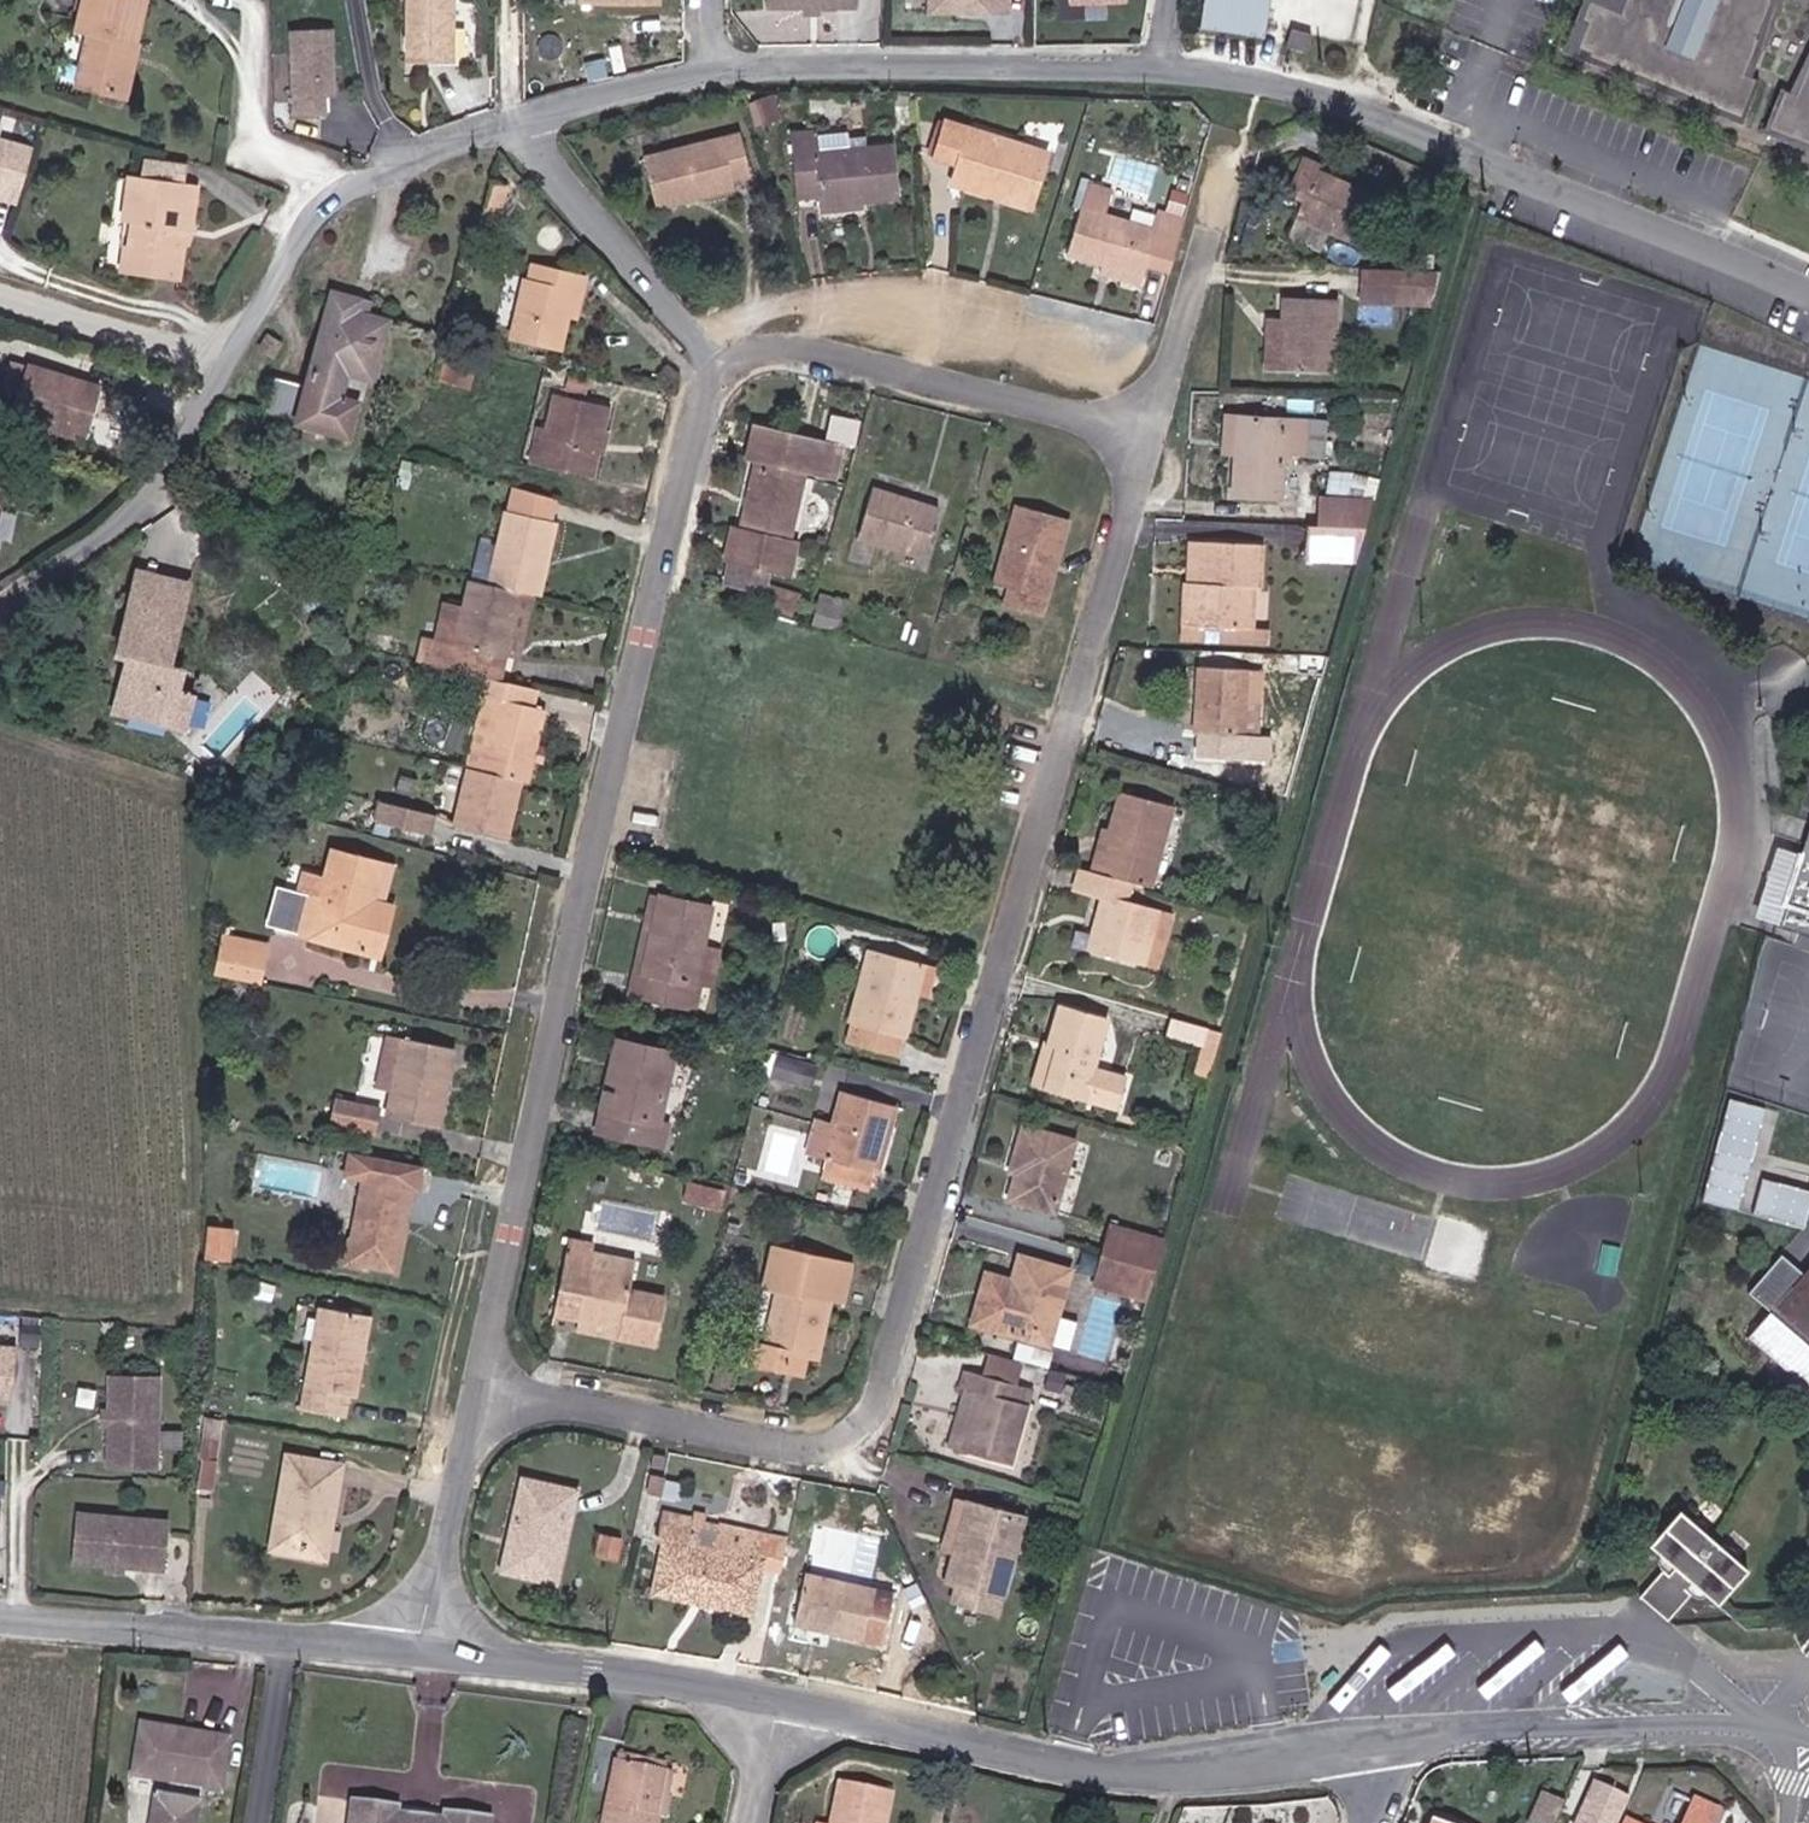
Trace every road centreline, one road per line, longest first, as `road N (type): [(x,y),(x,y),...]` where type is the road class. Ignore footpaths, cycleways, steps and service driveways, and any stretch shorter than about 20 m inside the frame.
road 1 (residential): [(711,363),(769,341),(1150,431),(852,1449),(483,1383)]
road 2 (residential): [(483,1383),(658,571),(711,363)]
road 3 (residential): [(1808,298),(1507,167),(1322,98),(1230,74),(1163,70)]
road 4 (unclassified): [(1368,1751),(1100,1772),(770,1702)]
road 5 (residential): [(1163,70),(760,65),(720,72)]
road 6 (unclassified): [(1808,1740),(1733,1726),(1368,1751)]
road 7 (unclassified): [(416,1654),(0,1621)]
road 8 (residential): [(515,121),(325,200),(290,246),(230,357)]
road 9 (unclassified): [(770,1702),(594,1672),(416,1654)]
road 10 (residential): [(230,357),(146,498),(60,571),(0,608)]
road 11 (residential): [(711,363),(515,121)]
road 12 (residential): [(416,1654),(483,1383)]
road 13 (residential): [(230,357),(0,285)]
road 14 (residential): [(720,72),(515,121)]
road 15 (residential): [(770,1702),(751,1822)]

